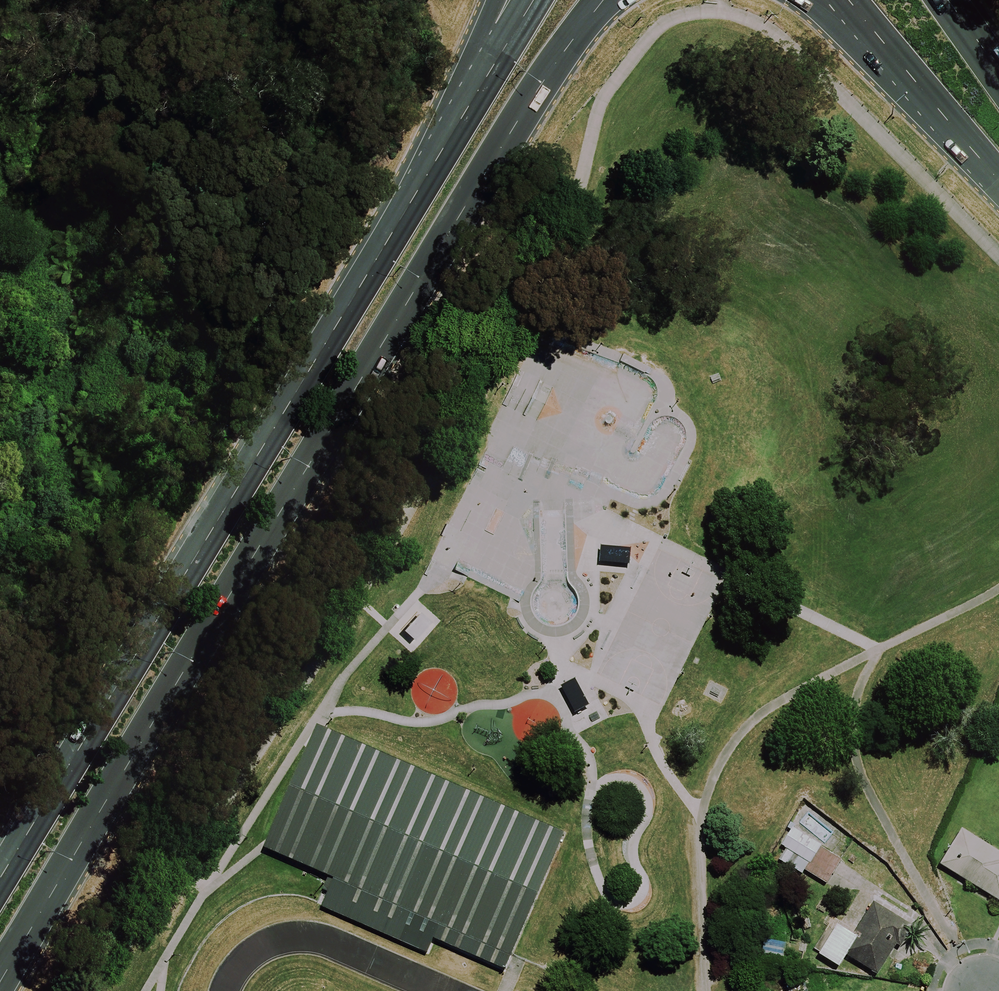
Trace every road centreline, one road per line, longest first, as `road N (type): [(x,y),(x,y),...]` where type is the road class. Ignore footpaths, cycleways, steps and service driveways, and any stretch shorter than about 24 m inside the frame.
road 1 (trunk): [(603,0),(505,139),(0,985)]
road 2 (trunk): [(0,865),(487,61)]
road 3 (trunk): [(914,80),(809,0)]
road 4 (trunk): [(998,179),(914,80)]

